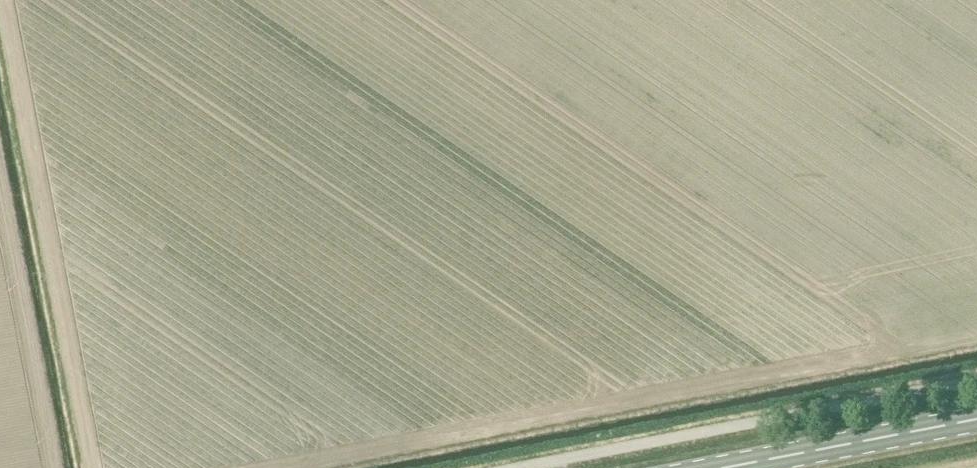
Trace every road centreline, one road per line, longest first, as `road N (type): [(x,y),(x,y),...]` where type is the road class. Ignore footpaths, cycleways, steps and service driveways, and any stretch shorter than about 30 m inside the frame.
road 1 (secondary): [(729,467),(976,420)]

